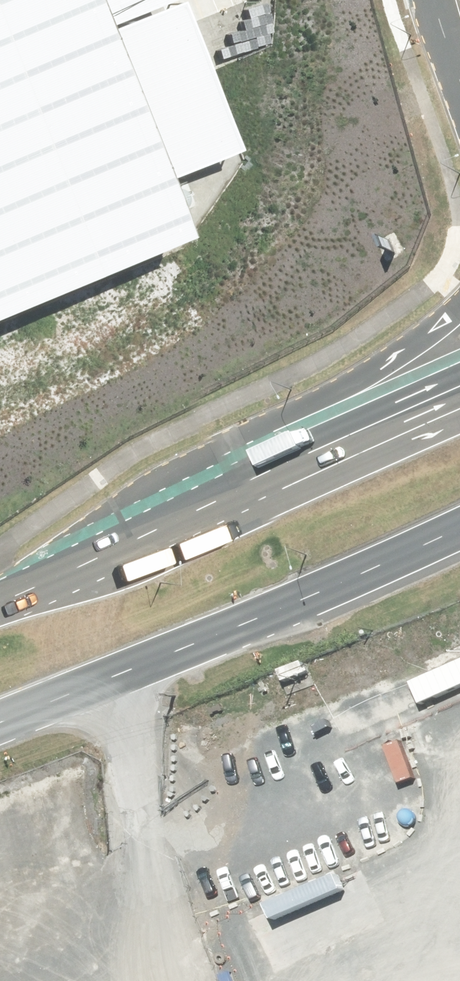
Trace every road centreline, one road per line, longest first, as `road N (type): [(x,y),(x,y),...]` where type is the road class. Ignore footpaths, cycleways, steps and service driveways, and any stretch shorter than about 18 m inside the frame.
road 1 (primary): [(459,528),(0,717)]
road 2 (primary): [(0,605),(329,448)]
road 3 (primary): [(329,448),(459,310)]
road 4 (primary): [(329,448),(459,389)]

